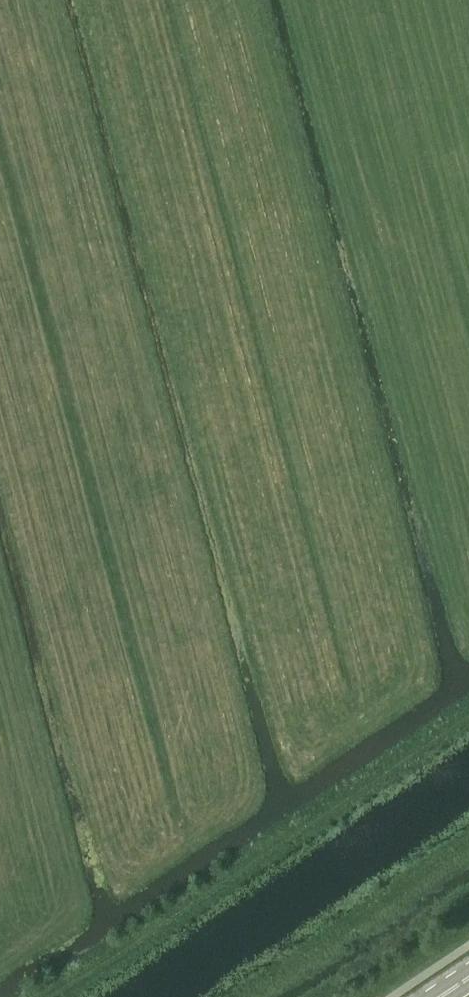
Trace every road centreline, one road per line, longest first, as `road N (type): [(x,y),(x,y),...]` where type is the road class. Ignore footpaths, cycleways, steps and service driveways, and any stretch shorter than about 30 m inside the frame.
road 1 (track): [(249,996),(468,841)]

